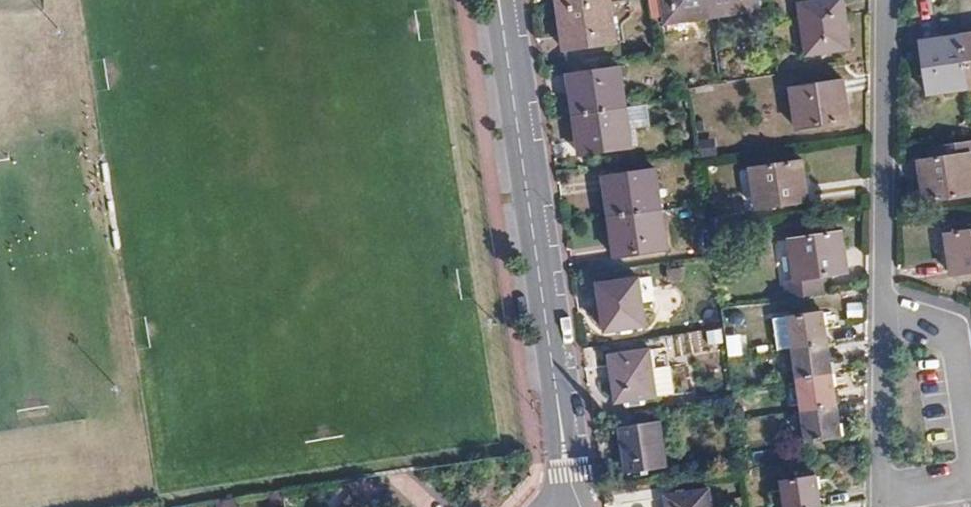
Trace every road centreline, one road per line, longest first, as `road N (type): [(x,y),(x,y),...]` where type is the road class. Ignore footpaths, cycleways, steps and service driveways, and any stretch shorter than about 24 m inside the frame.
road 1 (residential): [(498,0),(573,506)]
road 2 (residential): [(884,301),(887,0)]
road 3 (residential): [(883,504),(884,301)]

